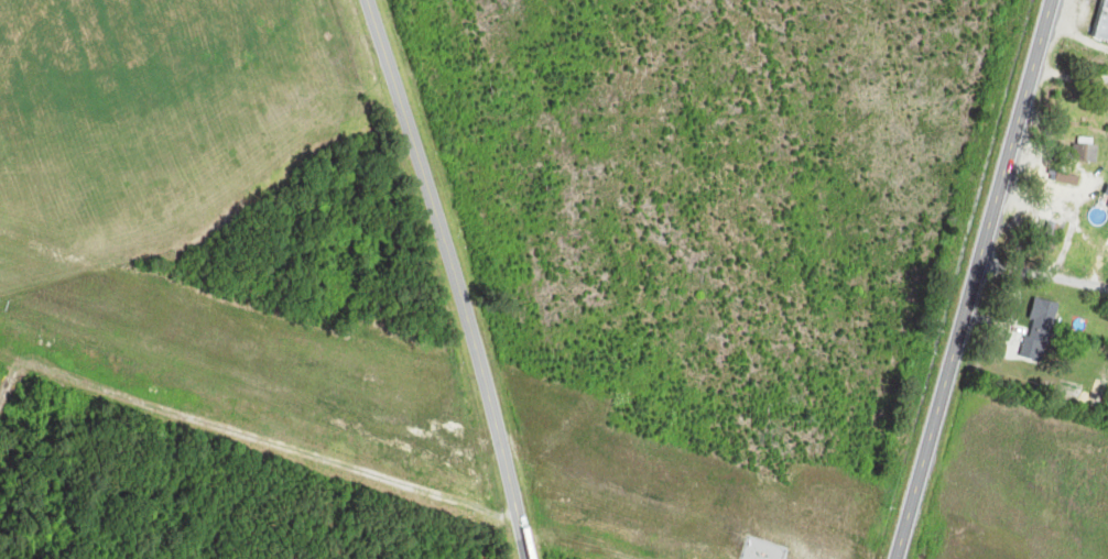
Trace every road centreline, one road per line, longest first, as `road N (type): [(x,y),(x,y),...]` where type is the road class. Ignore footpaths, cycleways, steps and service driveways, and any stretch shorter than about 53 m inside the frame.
road 1 (secondary): [(897,558),(1056,0)]
road 2 (track): [(517,524),(39,360),(0,410)]
road 3 (residential): [(467,313),(368,0)]
road 4 (residential): [(525,558),(467,313)]
road 5 (residential): [(1107,291),(980,259)]

